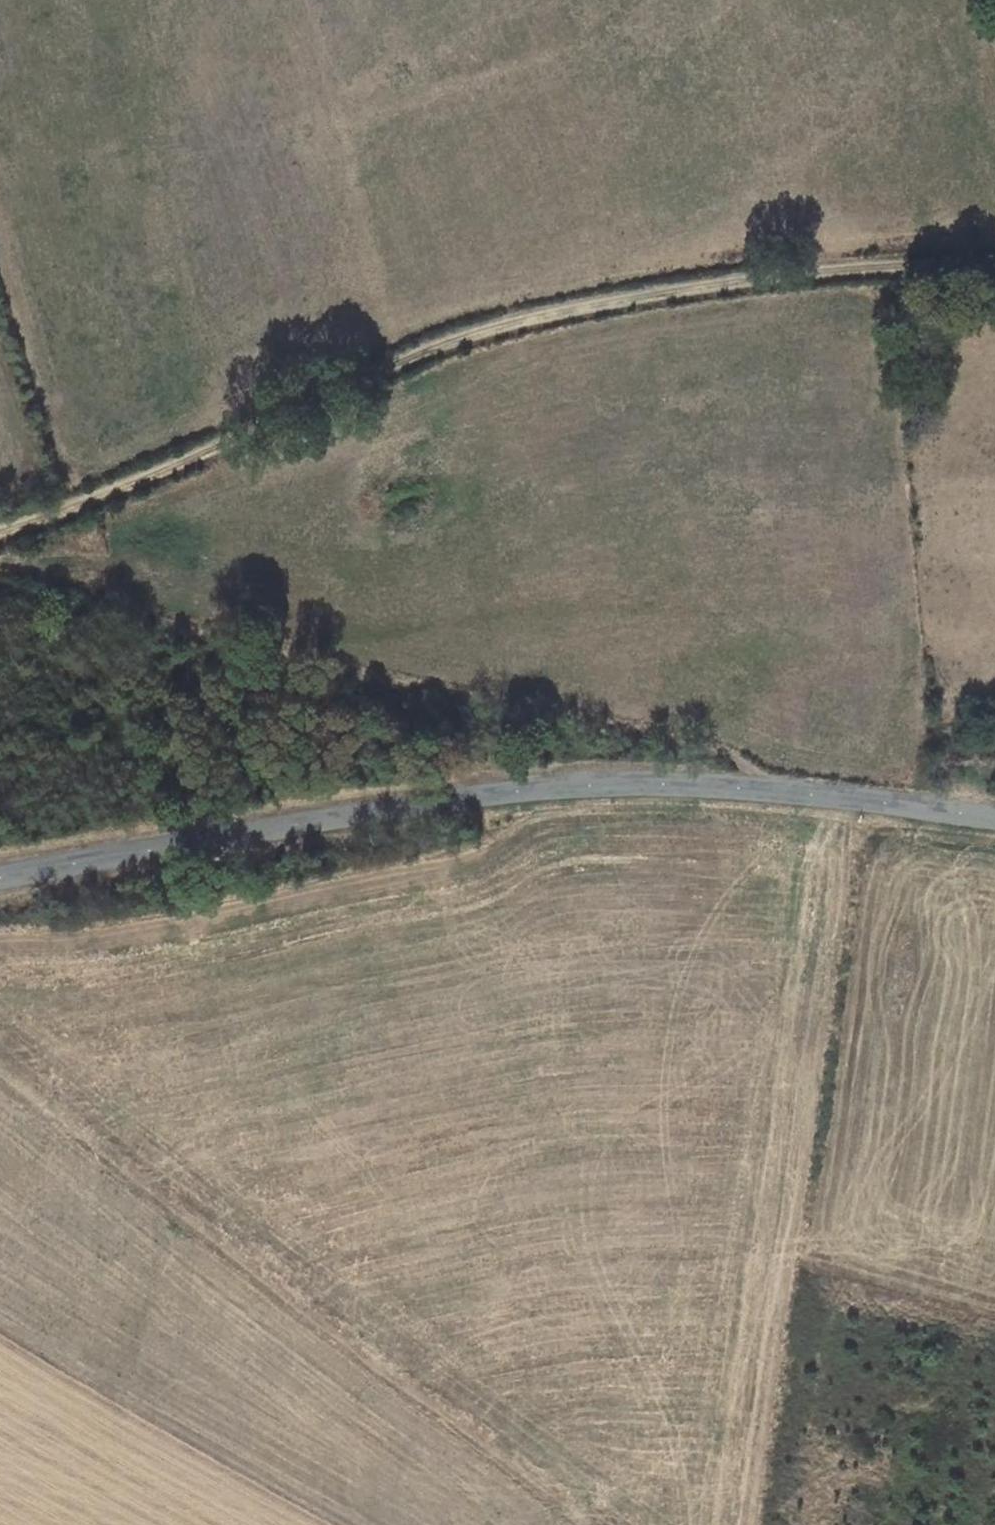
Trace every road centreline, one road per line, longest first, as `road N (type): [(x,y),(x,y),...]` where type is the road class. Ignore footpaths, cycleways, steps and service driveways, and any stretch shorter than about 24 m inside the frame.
road 1 (track): [(0,538),(177,469),(443,346),(639,299),(994,258)]
road 2 (tertiary): [(994,822),(795,790),(663,781),(522,788),(0,884)]

